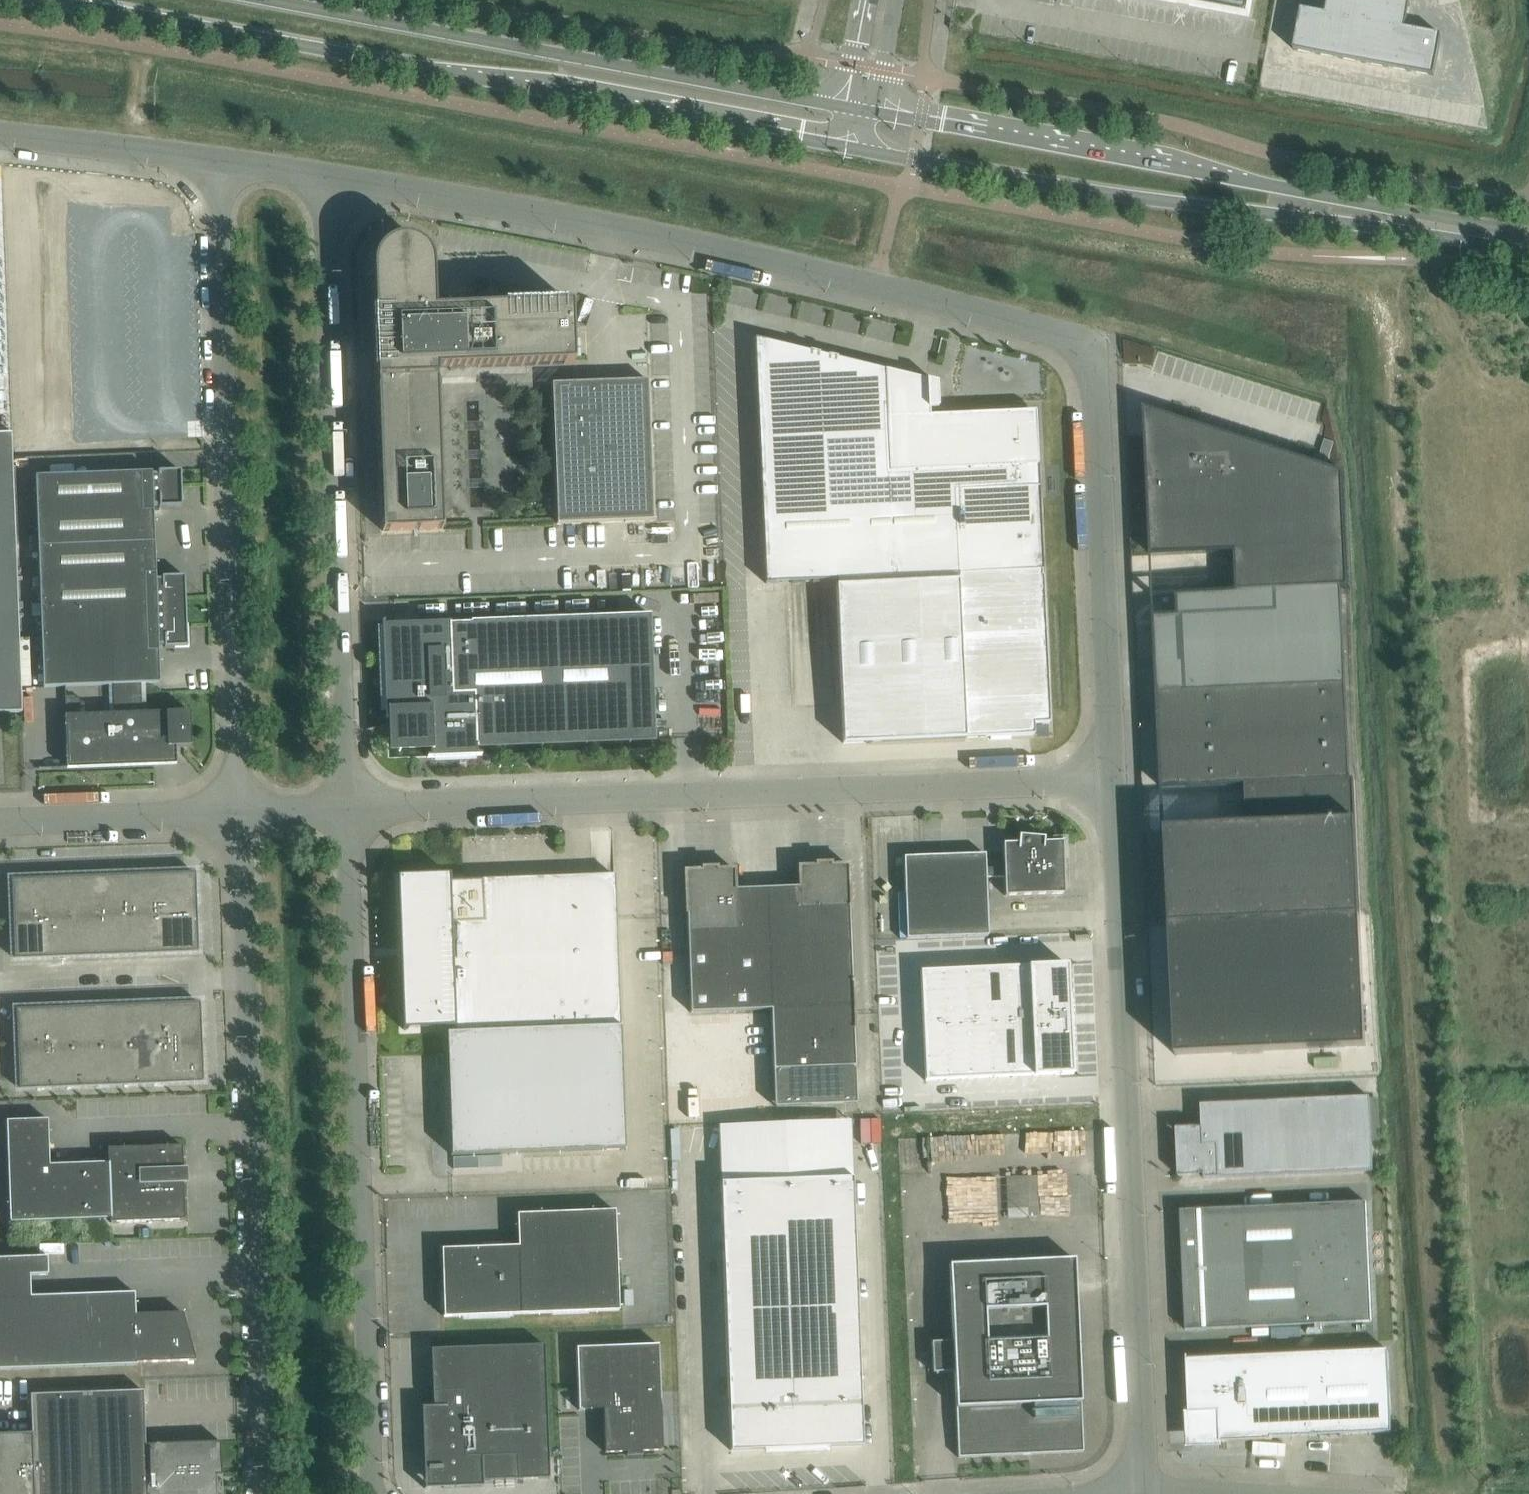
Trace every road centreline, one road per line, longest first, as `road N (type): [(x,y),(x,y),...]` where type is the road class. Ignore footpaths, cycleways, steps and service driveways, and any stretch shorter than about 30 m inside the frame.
road 1 (unclassified): [(1111,777),(1090,352),(1065,336),(876,286),(607,226),(323,175)]
road 2 (primary): [(12,0),(854,150)]
road 3 (unclassified): [(347,809),(1111,777)]
road 4 (unclassified): [(1143,1492),(1111,777)]
road 5 (unclassified): [(372,1493),(347,809)]
road 6 (unclassified): [(240,811),(264,1493)]
road 7 (primary): [(854,150),(1528,255)]
road 8 (primary): [(1528,233),(879,114)]
road 9 (unclassified): [(216,160),(240,811)]
road 10 (unclassified): [(347,809),(323,175)]
road 11 (primary): [(846,108),(270,0)]
road 12 (unclassified): [(0,820),(240,811)]
road 13 (unclassified): [(216,160),(0,134)]

